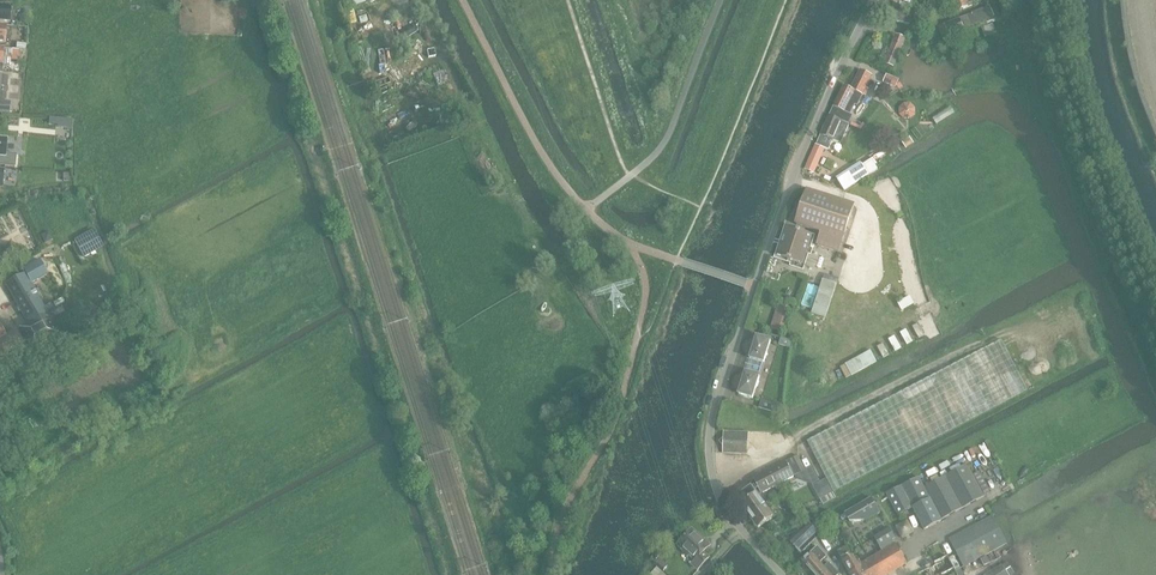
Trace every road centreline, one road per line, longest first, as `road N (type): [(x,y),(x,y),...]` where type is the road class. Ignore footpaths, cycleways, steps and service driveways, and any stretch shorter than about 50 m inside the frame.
road 1 (unclassified): [(780,574),(727,519),(708,457),(715,405),(875,0)]

